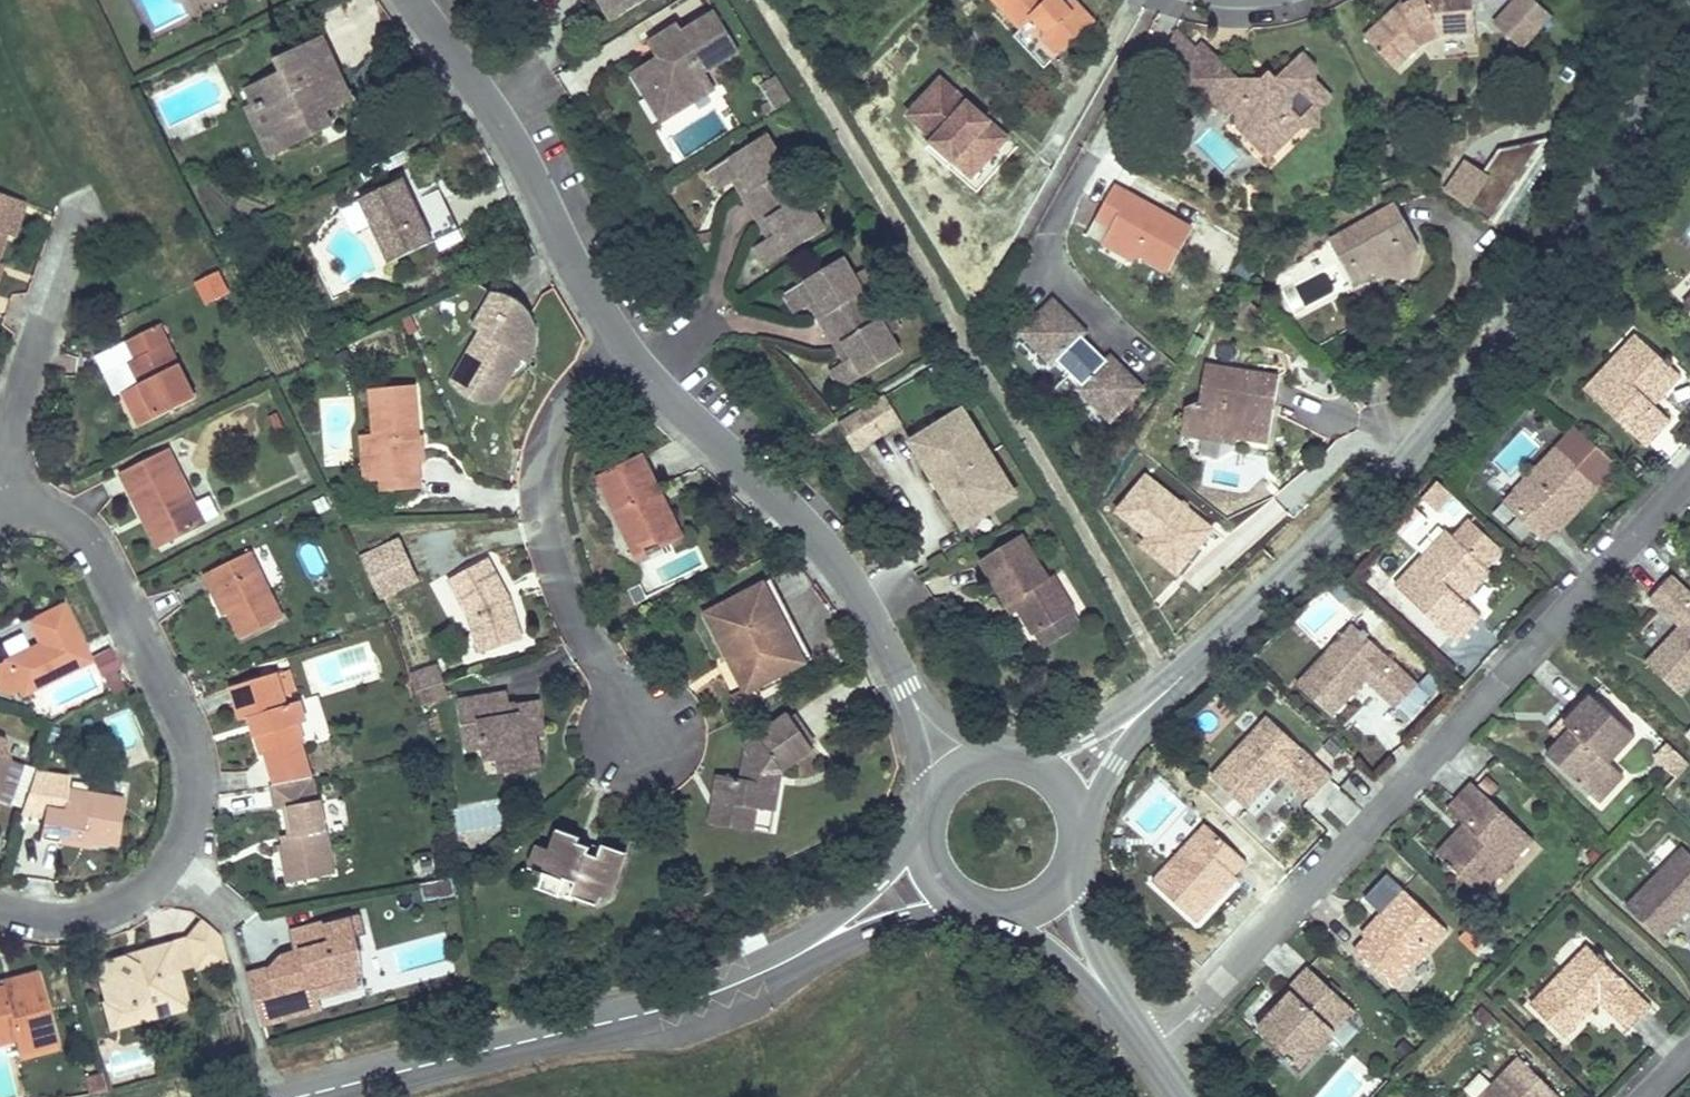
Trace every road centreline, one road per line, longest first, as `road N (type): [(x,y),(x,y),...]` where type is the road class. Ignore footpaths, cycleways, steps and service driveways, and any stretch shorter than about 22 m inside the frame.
road 1 (tertiary): [(1145,708),(1402,467),(1440,421),(1493,352),(1622,148),(1689,11)]
road 2 (residential): [(905,686),(864,603),(800,517),(646,377),(617,336),(424,0)]
road 3 (residential): [(1148,1048),(1689,465)]
road 4 (residential): [(21,496),(80,520),(196,747),(190,811),(166,858),(103,907),(32,913),(0,906)]
road 5 (tertiary): [(309,1096),(654,1009),(765,973),(807,948)]
road 6 (residential): [(21,496),(7,413),(73,221),(99,204)]
road 7 (tertiary): [(807,948),(965,899)]
road 8 (tertiary): [(925,833),(807,948)]
road 9 (tertiary): [(1076,832),(1145,708)]
road 10 (tertiary): [(1145,708),(1015,759)]
road 11 (tertiary): [(996,908),(1104,989)]
road 12 (tertiary): [(1104,989),(1069,865)]
road 13 (residential): [(905,686),(929,809)]

